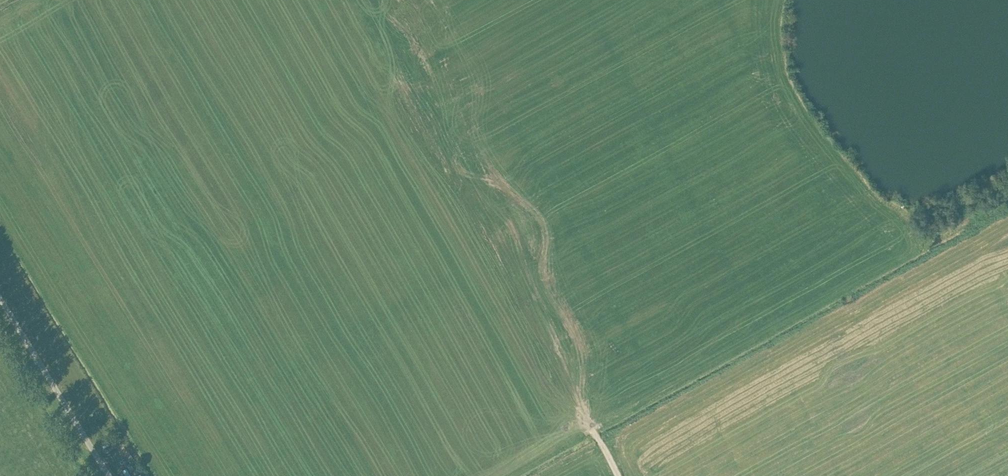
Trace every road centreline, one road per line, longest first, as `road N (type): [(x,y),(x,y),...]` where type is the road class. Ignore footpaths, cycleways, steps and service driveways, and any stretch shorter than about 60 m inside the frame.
road 1 (unclassified): [(110,475),(0,291)]

